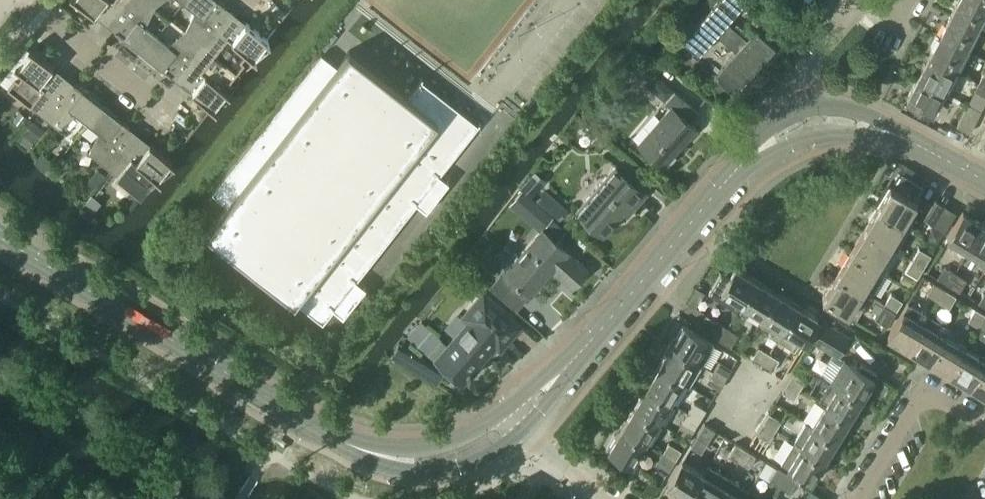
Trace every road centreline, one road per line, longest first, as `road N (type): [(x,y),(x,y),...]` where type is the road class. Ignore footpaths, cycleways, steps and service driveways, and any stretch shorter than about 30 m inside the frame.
road 1 (tertiary): [(520,415),(462,451),(404,460),(348,447),(0,239)]
road 2 (tertiary): [(813,120),(780,133),(747,161),(520,415)]
road 3 (residential): [(182,126),(17,0)]
road 4 (residential): [(984,427),(920,387),(858,498)]
road 5 (tertiary): [(984,183),(845,120),(813,120)]
road 6 (residential): [(813,120),(801,91),(804,67),(861,0)]

